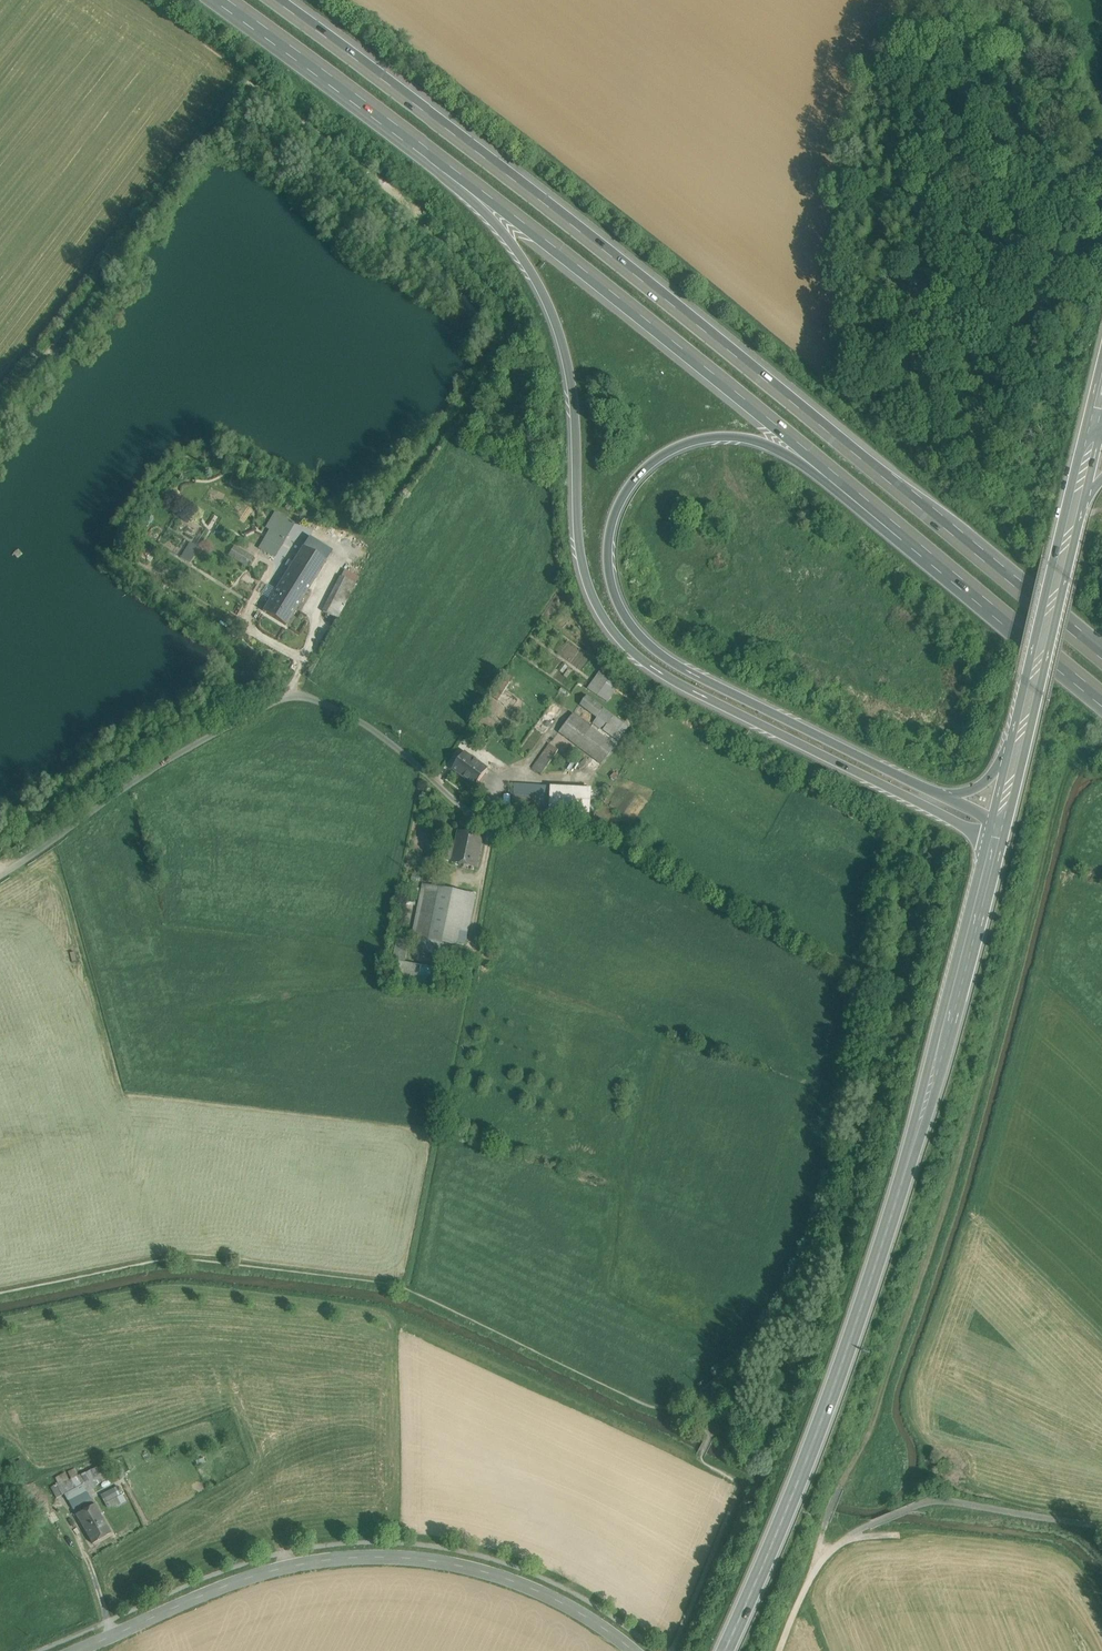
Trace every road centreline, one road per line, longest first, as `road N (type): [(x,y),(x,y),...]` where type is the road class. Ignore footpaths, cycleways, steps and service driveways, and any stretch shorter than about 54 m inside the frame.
road 1 (motorway): [(1101,658),(278,0)]
road 2 (motorway): [(394,123),(511,238),(560,325),(588,560),(608,614),(626,638),(655,665),(996,843)]
road 3 (track): [(0,881),(153,769),(282,698),(320,699),(360,720),(475,816),(514,829),(602,828),(862,968)]
road 4 (secondary): [(996,843),(865,1300),(727,1650)]
road 5 (track): [(817,1565),(949,1202),(1077,762)]
road 6 (motorway): [(942,796),(653,643),(620,594),(613,542),(619,514),(647,469),(684,444),(734,436),(793,456),(913,537)]
road 7 (motorway): [(394,123),(649,315),(913,537)]
road 8 (tertiary): [(74,1650),(243,1579),(378,1555),(512,1580),(639,1650)]
road 9 (track): [(1101,1521),(952,1500),(903,1511),(817,1565),(780,1650)]
road 10 (motorway): [(913,537),(1101,691)]
road 11 (track): [(667,1650),(742,1478),(718,1466)]
road 12 (motorway): [(224,0),(394,123)]
road 13 (secondary): [(1069,537),(1025,728)]
road 14 (track): [(62,1501),(90,1545),(117,1633)]

